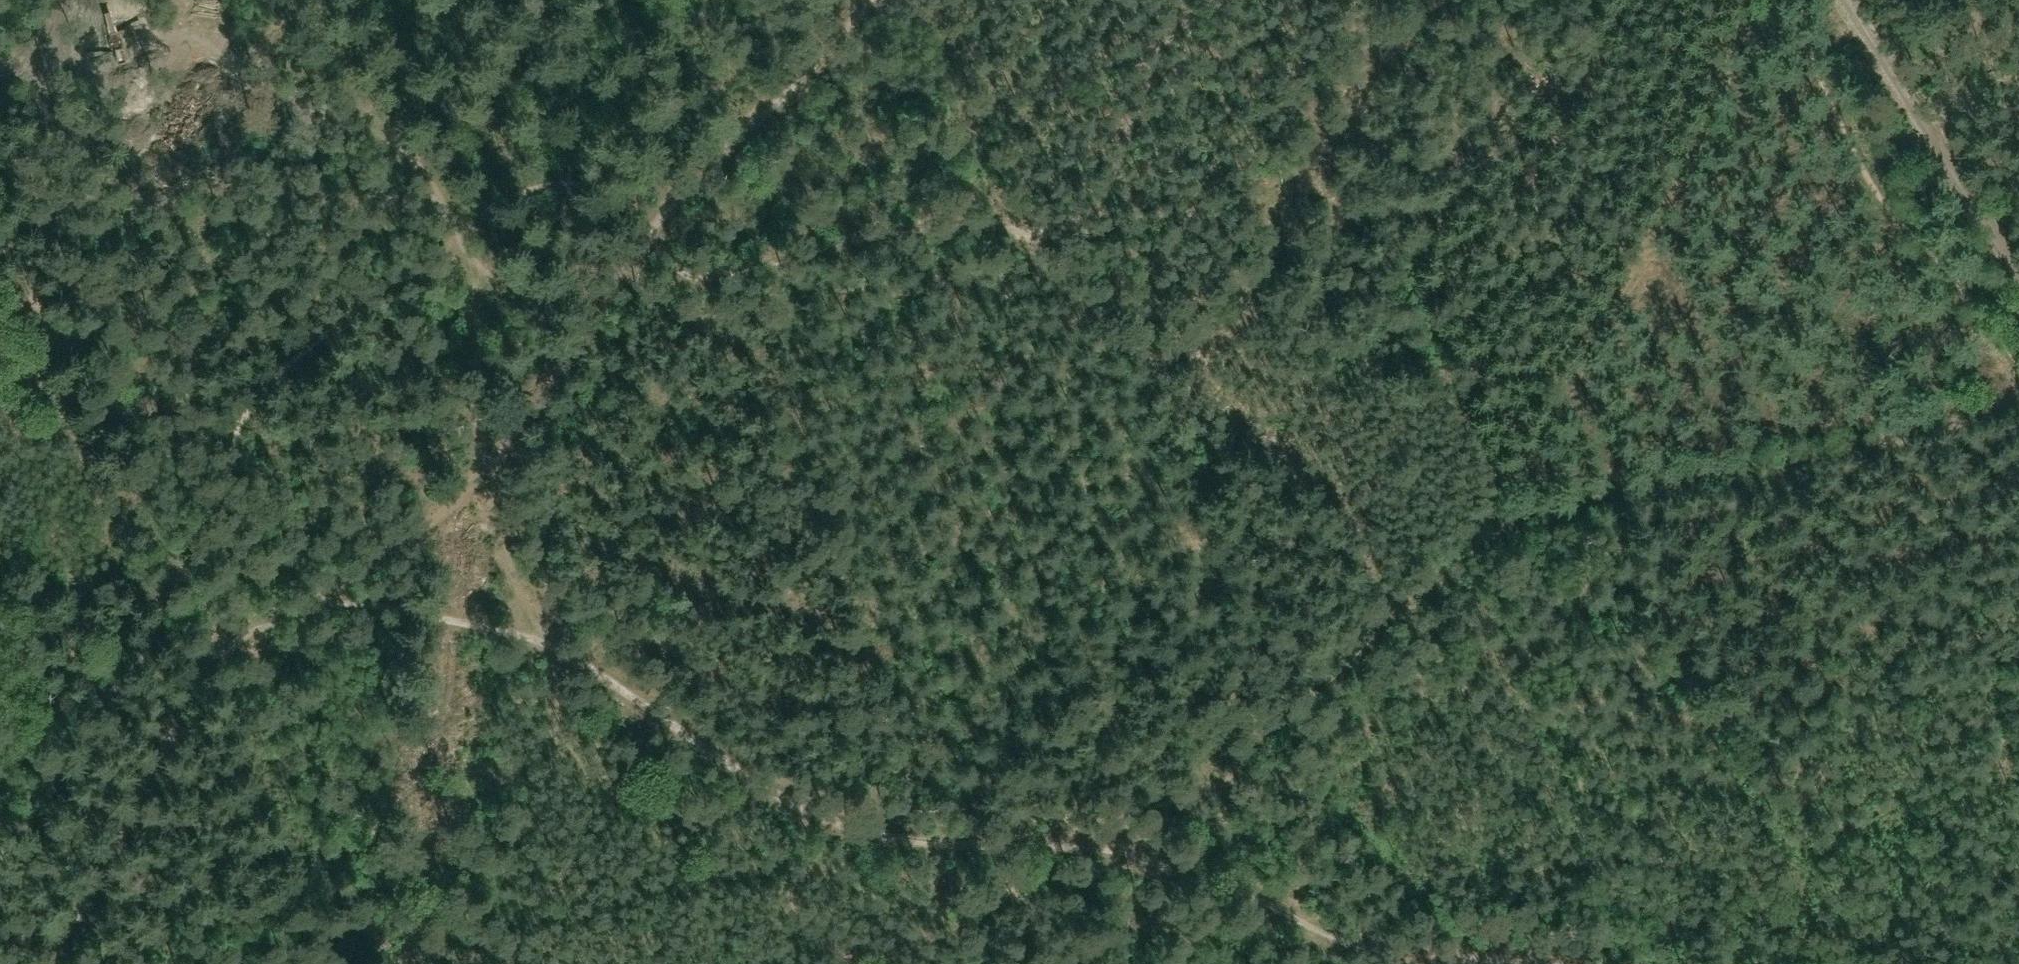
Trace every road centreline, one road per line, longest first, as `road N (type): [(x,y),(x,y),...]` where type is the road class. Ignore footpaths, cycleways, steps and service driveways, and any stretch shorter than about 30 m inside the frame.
road 1 (track): [(1746,0),(1719,72),(1537,434),(1477,521),(1262,737),(1219,809),(1190,900)]
road 2 (track): [(1480,963),(827,816),(622,698),(518,613)]
road 3 (track): [(1848,0),(2018,283)]

